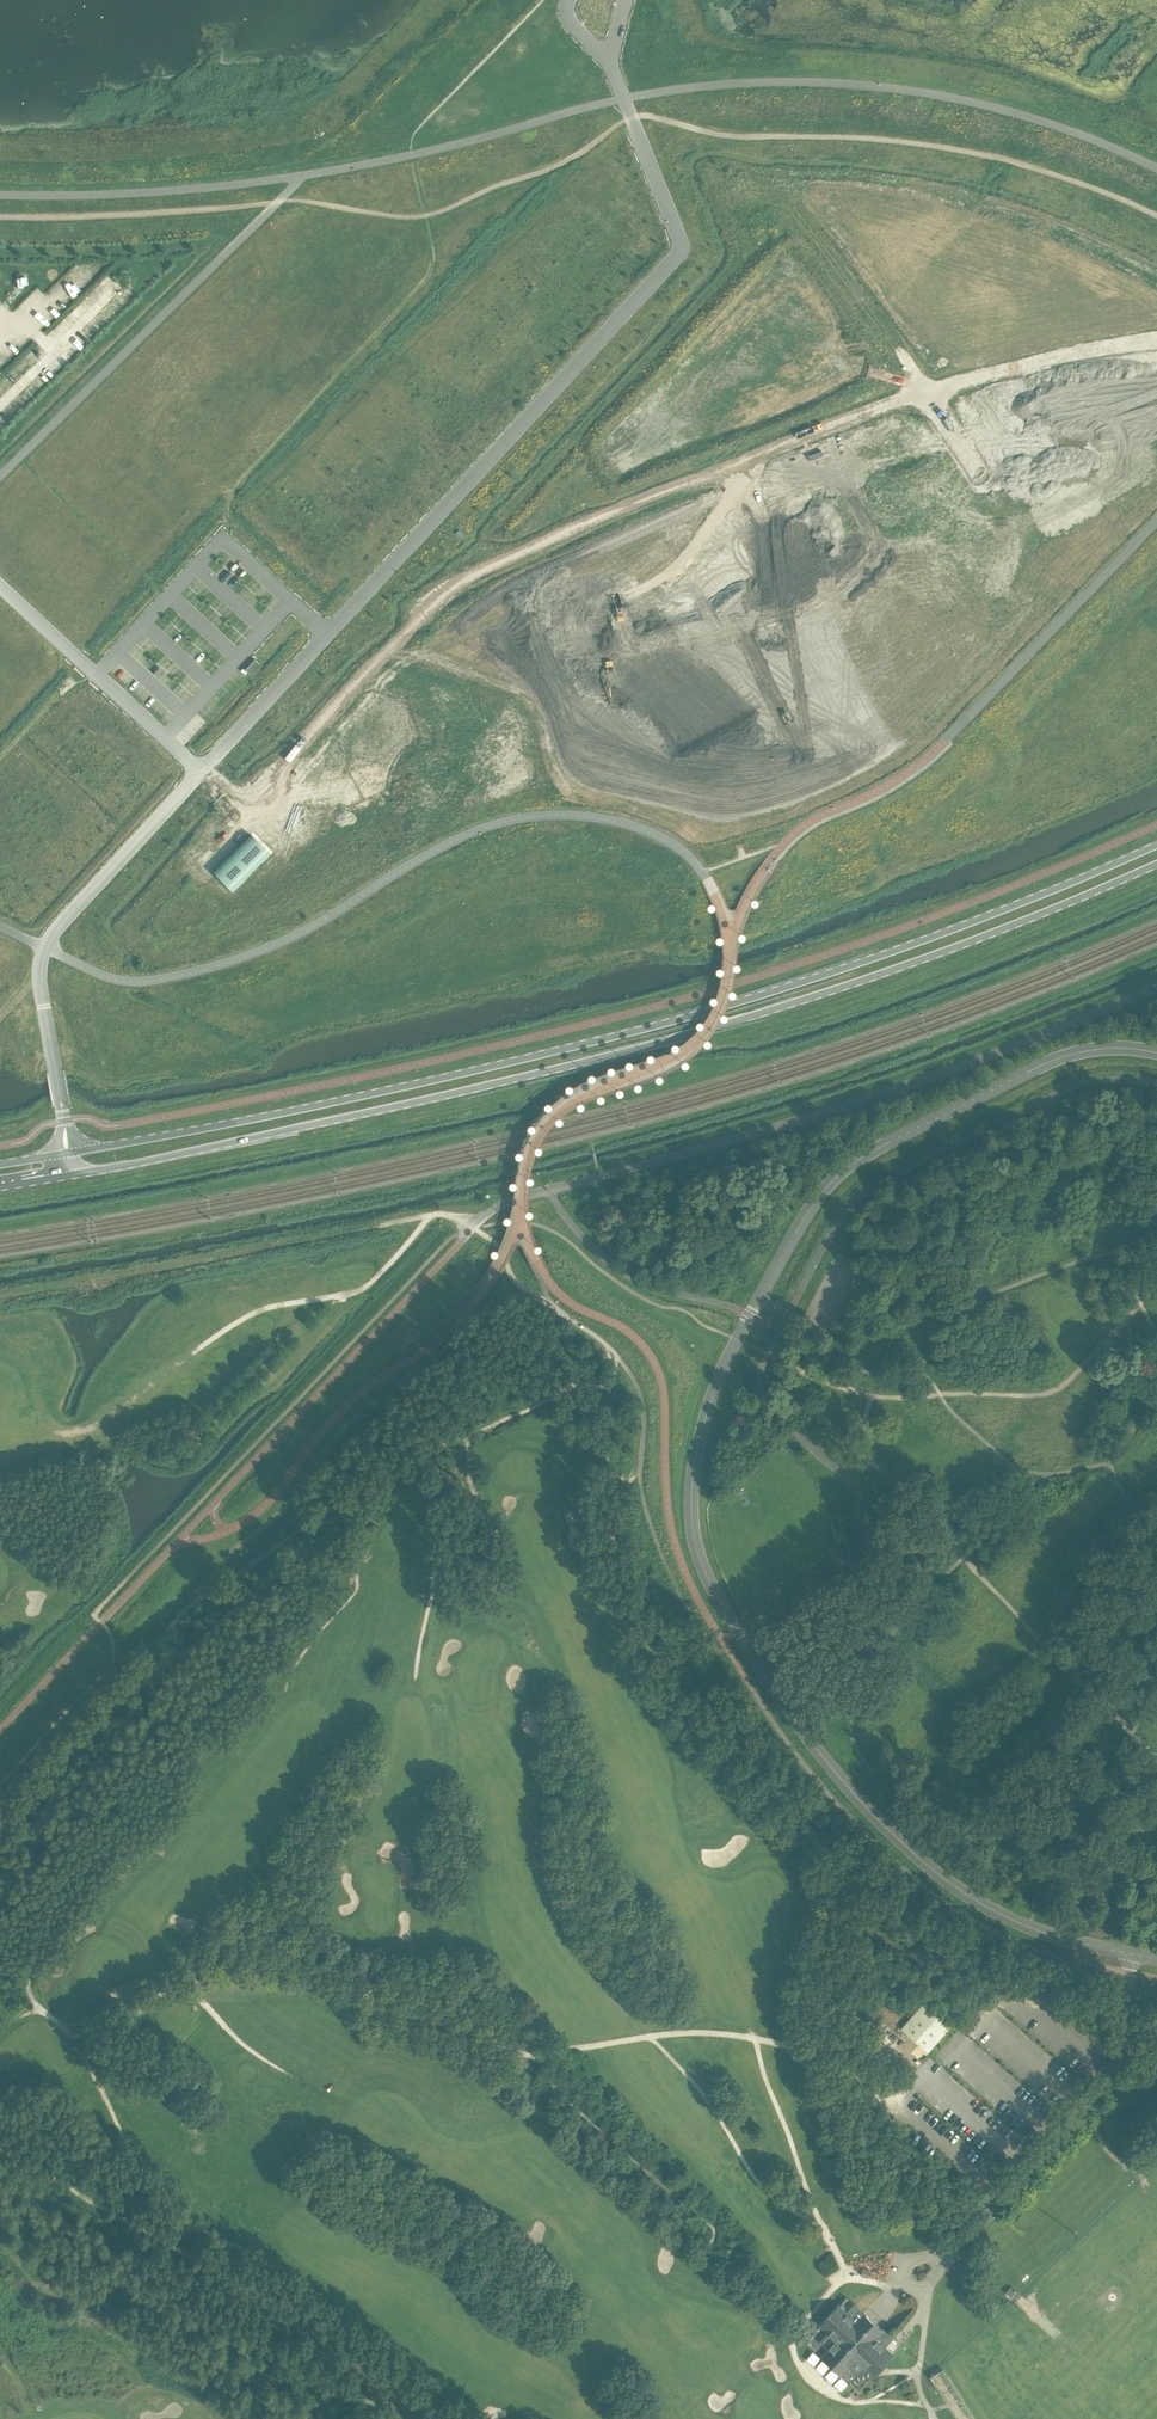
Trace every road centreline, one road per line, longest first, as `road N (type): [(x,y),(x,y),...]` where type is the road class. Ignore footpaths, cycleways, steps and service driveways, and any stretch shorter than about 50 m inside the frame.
road 1 (unclassified): [(1156,1053),(1114,1048),(1054,1059),(891,1141),(826,1188),(722,1371),(700,1439),(691,1513),(715,1591),(807,1749),(850,1801),(900,1848),(990,1910),(1156,1960)]
road 2 (secondary): [(1156,843),(948,930),(649,1027),(302,1108),(67,1152)]
road 3 (secondary): [(69,1174),(358,1115),(727,1023),(950,948),(1156,862)]
road 4 (unclassified): [(204,771),(678,255),(680,239),(609,60)]
road 5 (unclassified): [(60,1100),(40,956),(204,771)]
road 6 (unclassified): [(204,771),(0,585)]
road 7 (track): [(279,1248),(427,1218)]
road 8 (track): [(88,665),(0,758)]

